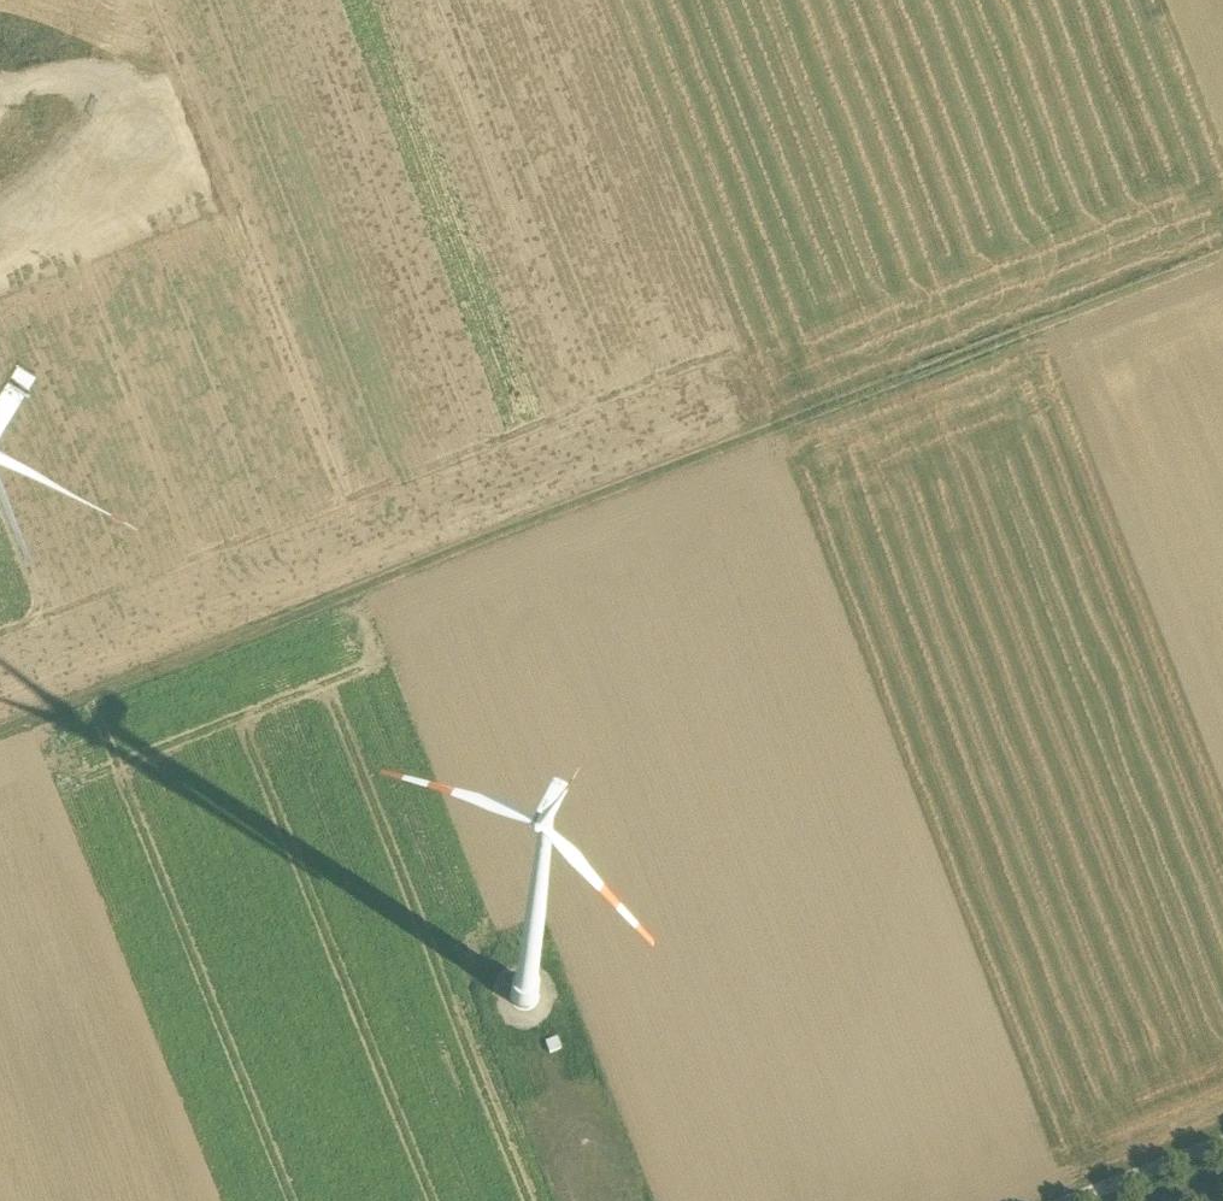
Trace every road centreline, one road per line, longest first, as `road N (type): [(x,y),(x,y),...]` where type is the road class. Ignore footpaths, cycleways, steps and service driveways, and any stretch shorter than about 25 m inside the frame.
road 1 (track): [(0,737),(1222,253)]
road 2 (track): [(0,246),(174,177)]
road 3 (track): [(603,1200),(552,1059)]

